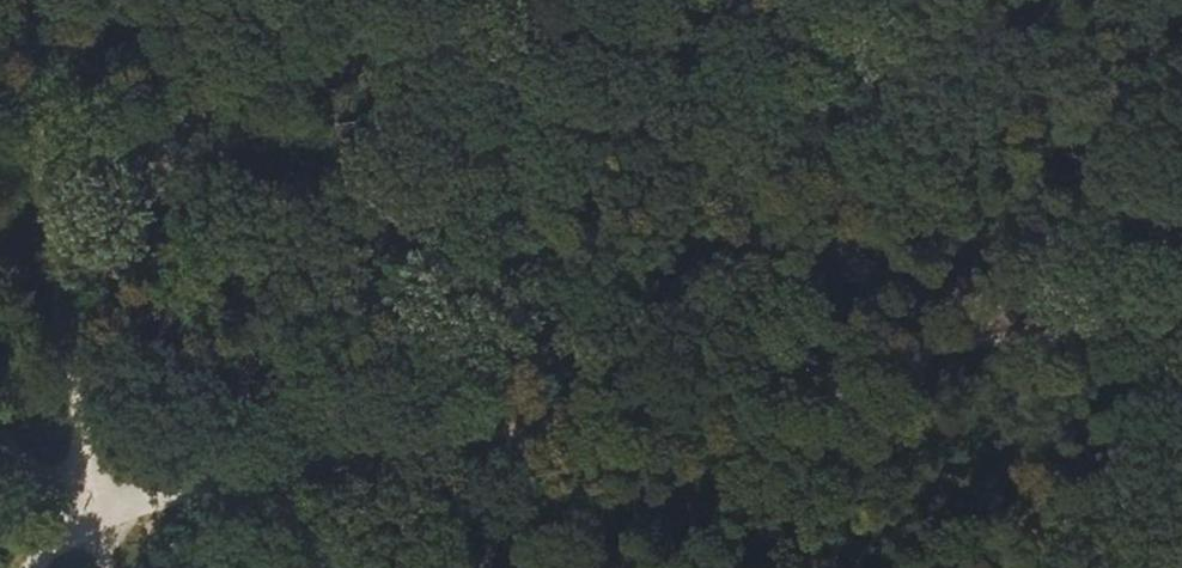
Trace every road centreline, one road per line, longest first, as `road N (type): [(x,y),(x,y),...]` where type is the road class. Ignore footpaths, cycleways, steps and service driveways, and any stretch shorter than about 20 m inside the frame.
road 1 (track): [(98,509),(290,488),(1181,312)]
road 2 (track): [(37,0),(98,509)]
road 3 (track): [(0,435),(98,509)]

